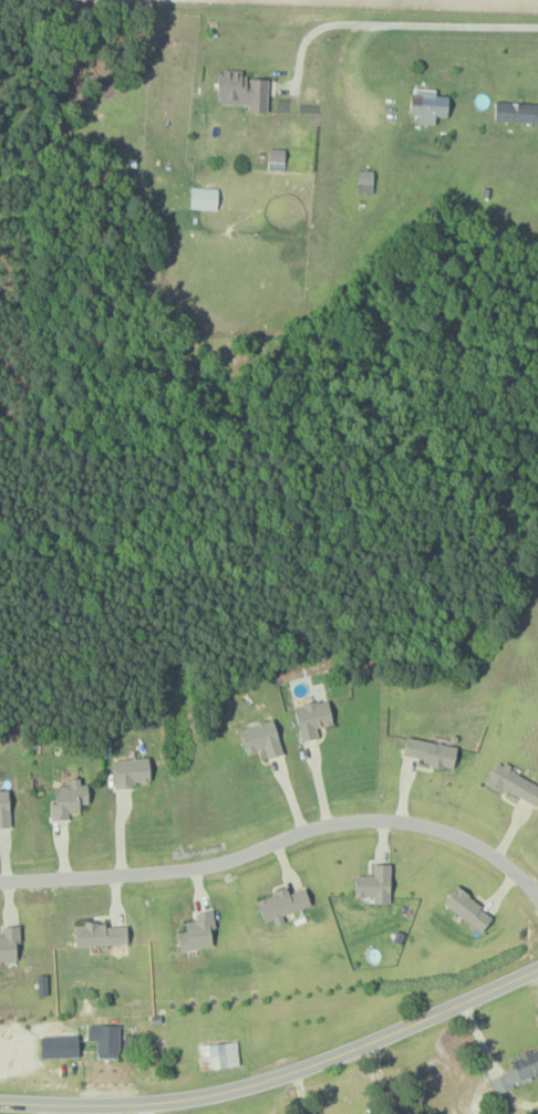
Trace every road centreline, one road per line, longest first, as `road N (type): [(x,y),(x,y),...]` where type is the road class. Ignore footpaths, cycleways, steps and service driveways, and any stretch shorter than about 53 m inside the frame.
road 1 (residential): [(537,900),(476,845),(402,821),(313,825),(180,870),(0,882)]
road 2 (tertiary): [(537,967),(266,1083),(146,1104),(0,1104)]

